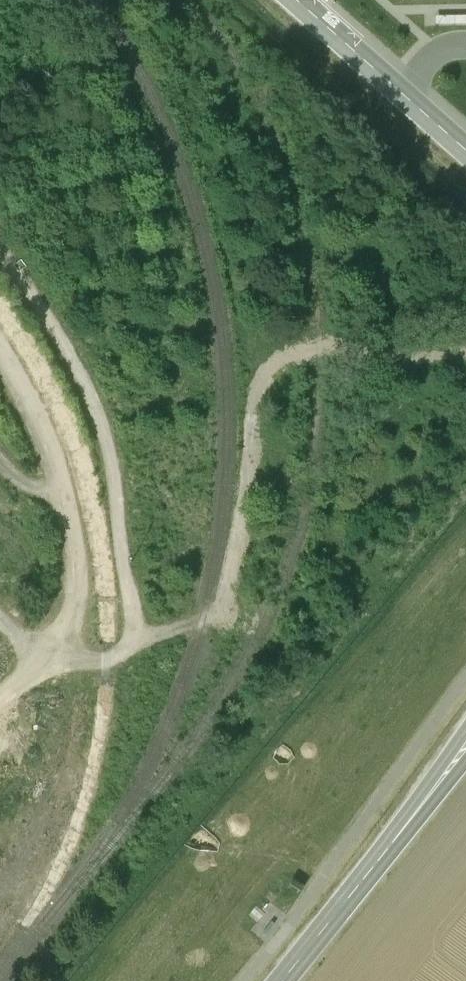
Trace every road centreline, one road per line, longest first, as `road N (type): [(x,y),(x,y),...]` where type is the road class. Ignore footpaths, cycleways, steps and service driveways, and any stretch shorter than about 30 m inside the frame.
road 1 (secondary): [(279,980),(465,744)]
road 2 (unclassified): [(465,146),(298,0)]

